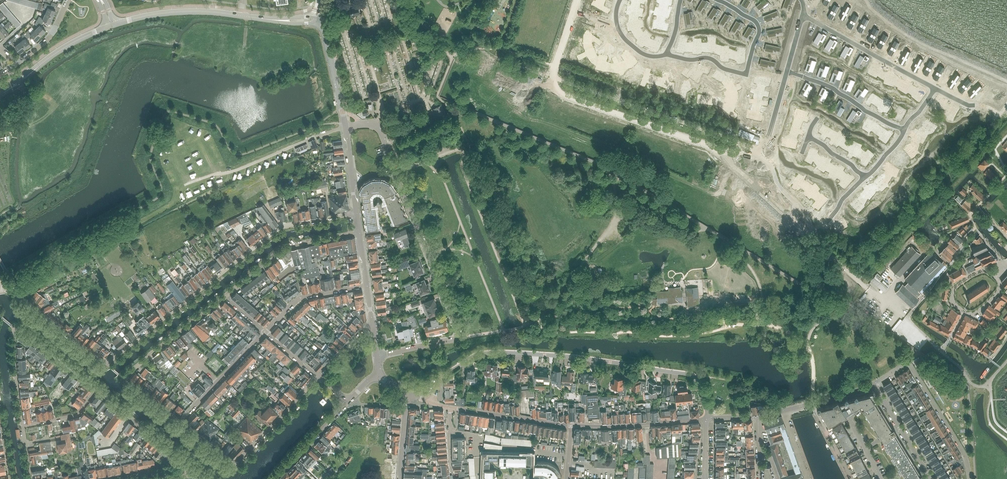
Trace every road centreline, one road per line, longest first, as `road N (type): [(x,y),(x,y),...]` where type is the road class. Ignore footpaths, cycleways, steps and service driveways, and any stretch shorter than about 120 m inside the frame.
road 1 (unclassified): [(842,266),(718,151),(562,95),(555,67),(577,0)]
road 2 (residential): [(377,355),(462,338),(381,131),(345,127)]
road 3 (residential): [(707,419),(694,375),(533,354),(480,352),(461,362),(432,402)]
road 4 (residential): [(107,364),(278,228),(357,213)]
road 5 (track): [(733,165),(716,194),(706,191),(493,100)]
road 6 (residential): [(180,422),(124,378),(225,297)]
road 7 (residential): [(873,384),(909,361),(966,457),(970,478)]
road 8 (residential): [(225,297),(286,250),(360,234)]
road 9 (residential): [(572,425),(707,419)]
road 10 (tertiary): [(0,95),(61,50),(112,25)]
road 11 (tertiary): [(112,25),(175,12),(242,16)]
road 12 (residential): [(449,408),(572,425)]
road 13 (residential): [(180,422),(265,332)]

